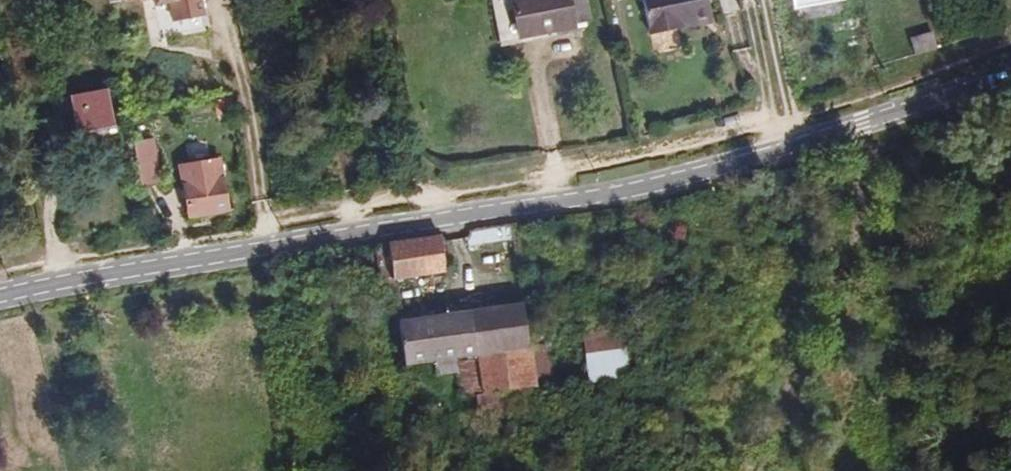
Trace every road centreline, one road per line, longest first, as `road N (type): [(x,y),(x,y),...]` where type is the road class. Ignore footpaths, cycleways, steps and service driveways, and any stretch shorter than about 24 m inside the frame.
road 1 (tertiary): [(1010,82),(612,195),(0,296)]
road 2 (track): [(225,0),(271,247)]
road 3 (track): [(312,5),(357,234)]
road 4 (track): [(380,0),(418,179),(448,219)]
road 5 (track): [(580,41),(541,51),(536,66),(562,204)]
road 6 (track): [(68,126),(50,221),(65,301)]
road 7 (track): [(749,0),(778,152)]
road 8 (track): [(767,0),(798,146)]

